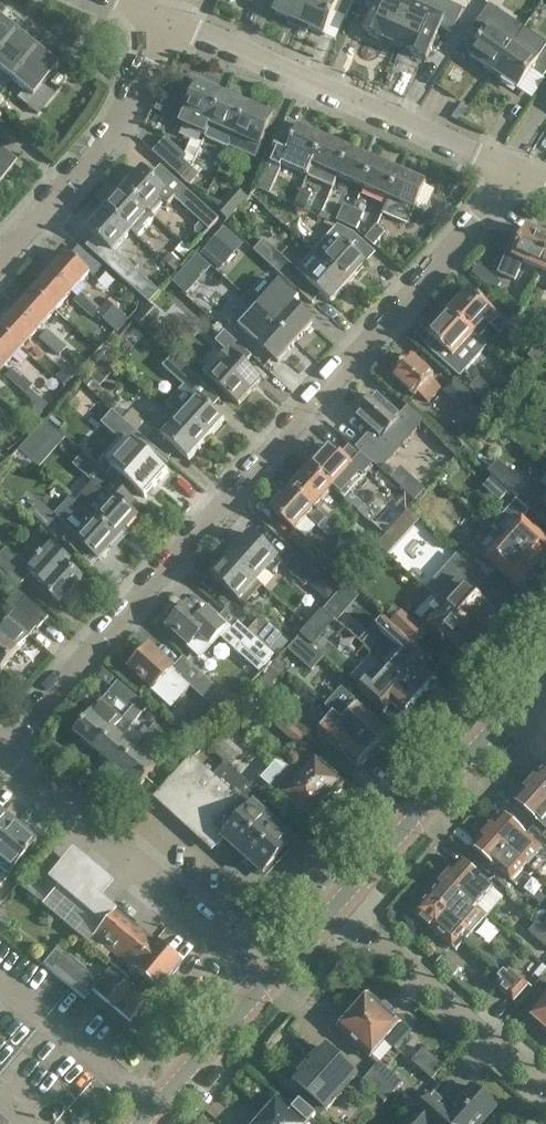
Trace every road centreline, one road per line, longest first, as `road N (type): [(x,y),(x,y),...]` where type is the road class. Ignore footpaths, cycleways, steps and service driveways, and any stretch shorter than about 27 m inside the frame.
road 1 (residential): [(2,756),(517,176)]
road 2 (residential): [(517,176),(173,24)]
road 3 (residential): [(270,982),(2,756)]
road 4 (tertiary): [(342,908),(545,678)]
road 5 (residential): [(0,257),(125,118),(173,24)]
road 6 (residential): [(545,1084),(342,908)]
road 7 (tertiary): [(142,1123),(270,982)]

